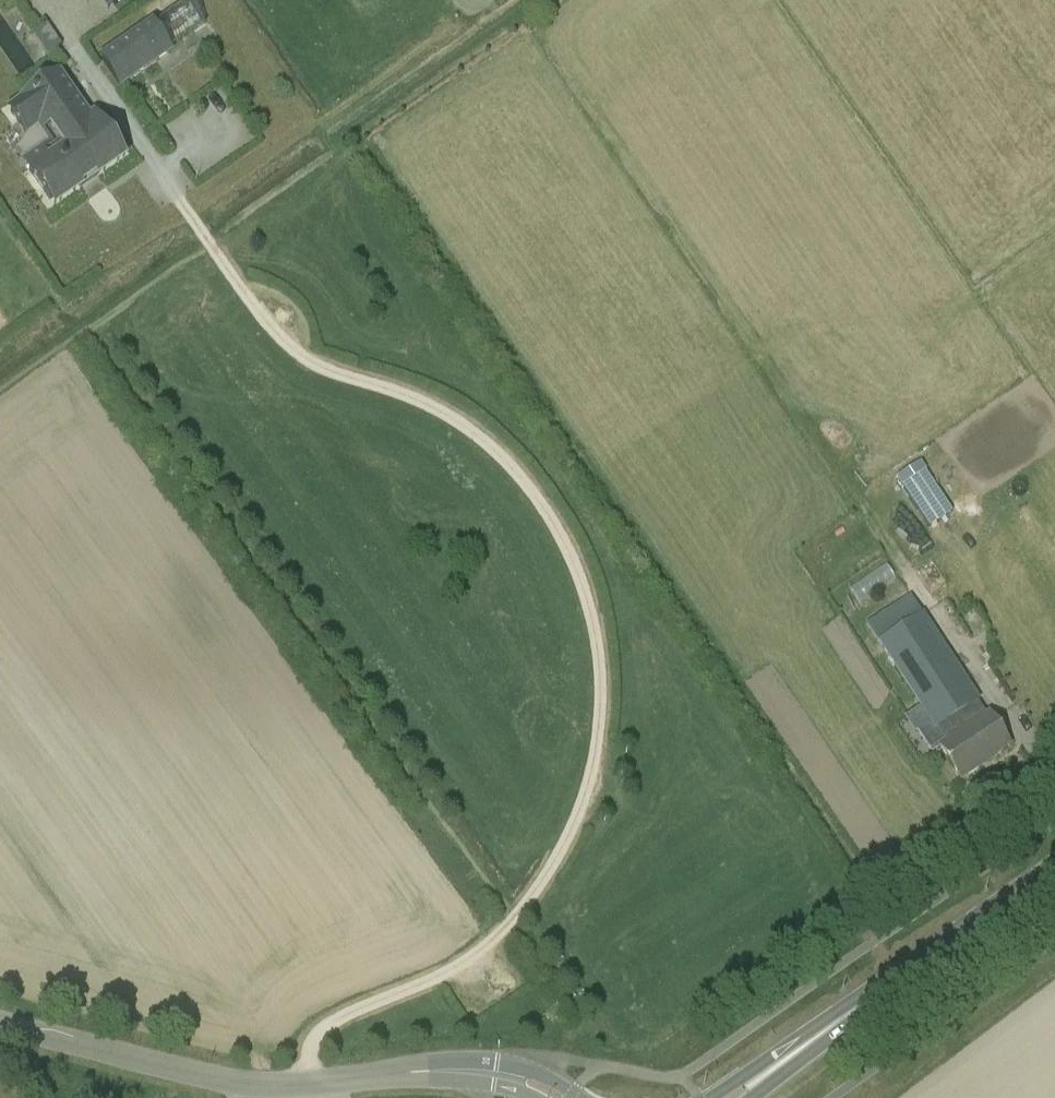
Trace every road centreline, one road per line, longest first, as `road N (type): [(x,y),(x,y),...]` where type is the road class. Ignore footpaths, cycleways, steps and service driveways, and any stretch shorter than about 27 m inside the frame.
road 1 (tertiary): [(0,1025),(243,1085),(312,1087),(465,1071)]
road 2 (secondary): [(731,1097),(1054,869)]

